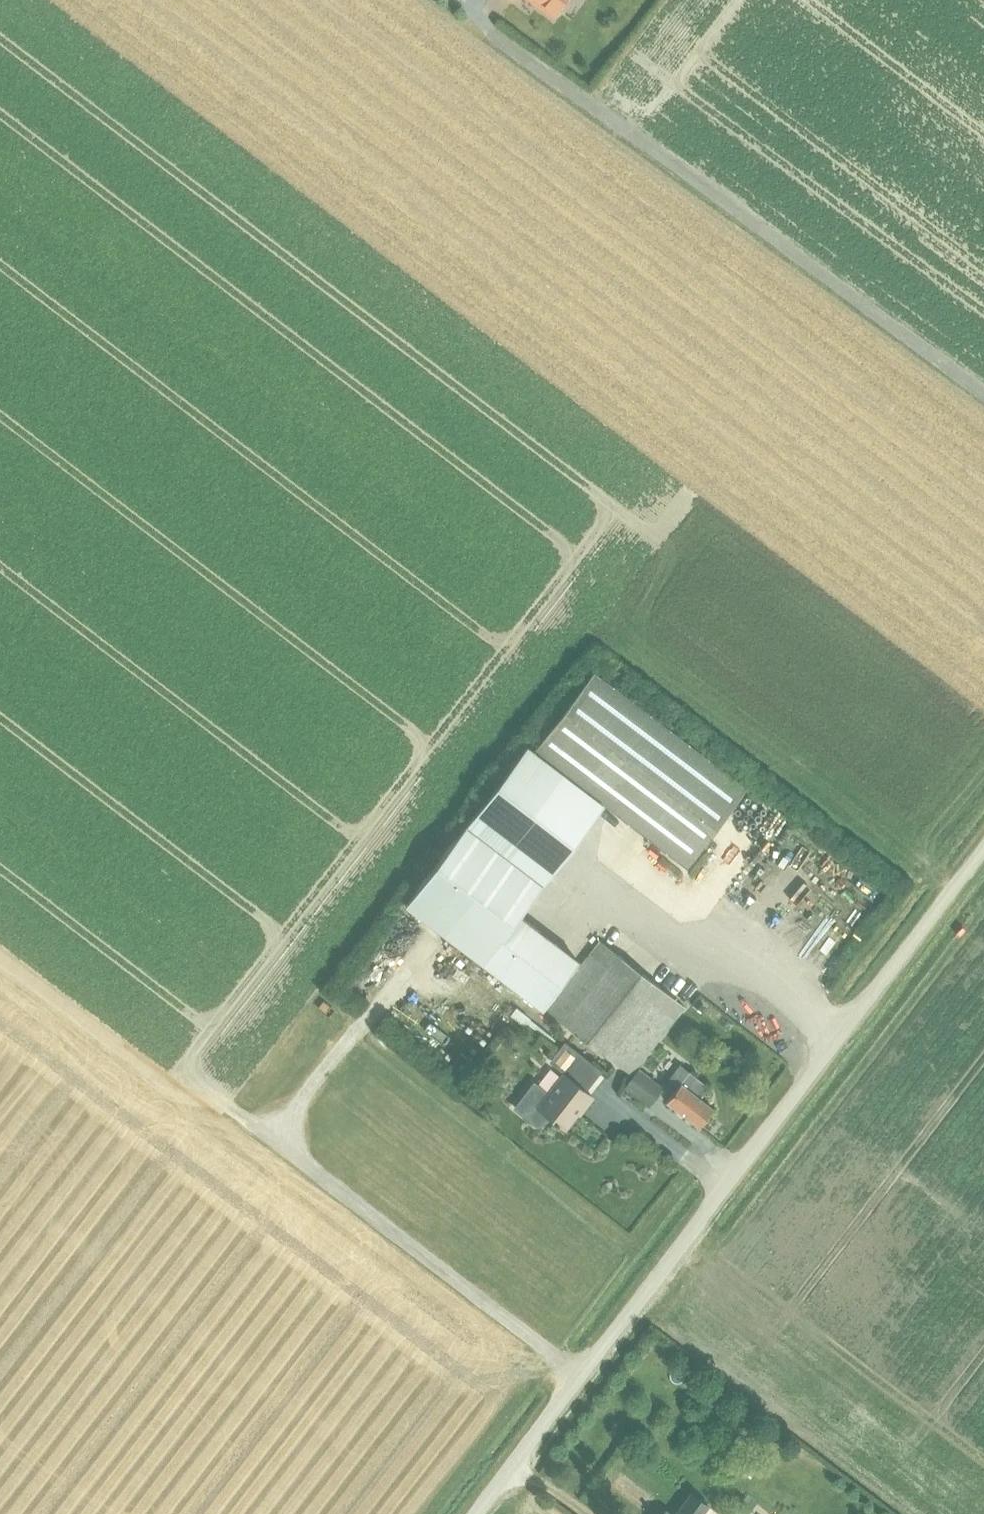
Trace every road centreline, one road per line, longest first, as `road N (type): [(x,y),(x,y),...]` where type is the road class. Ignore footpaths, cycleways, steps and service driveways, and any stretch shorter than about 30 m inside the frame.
road 1 (unclassified): [(475,1513),(983,848)]

